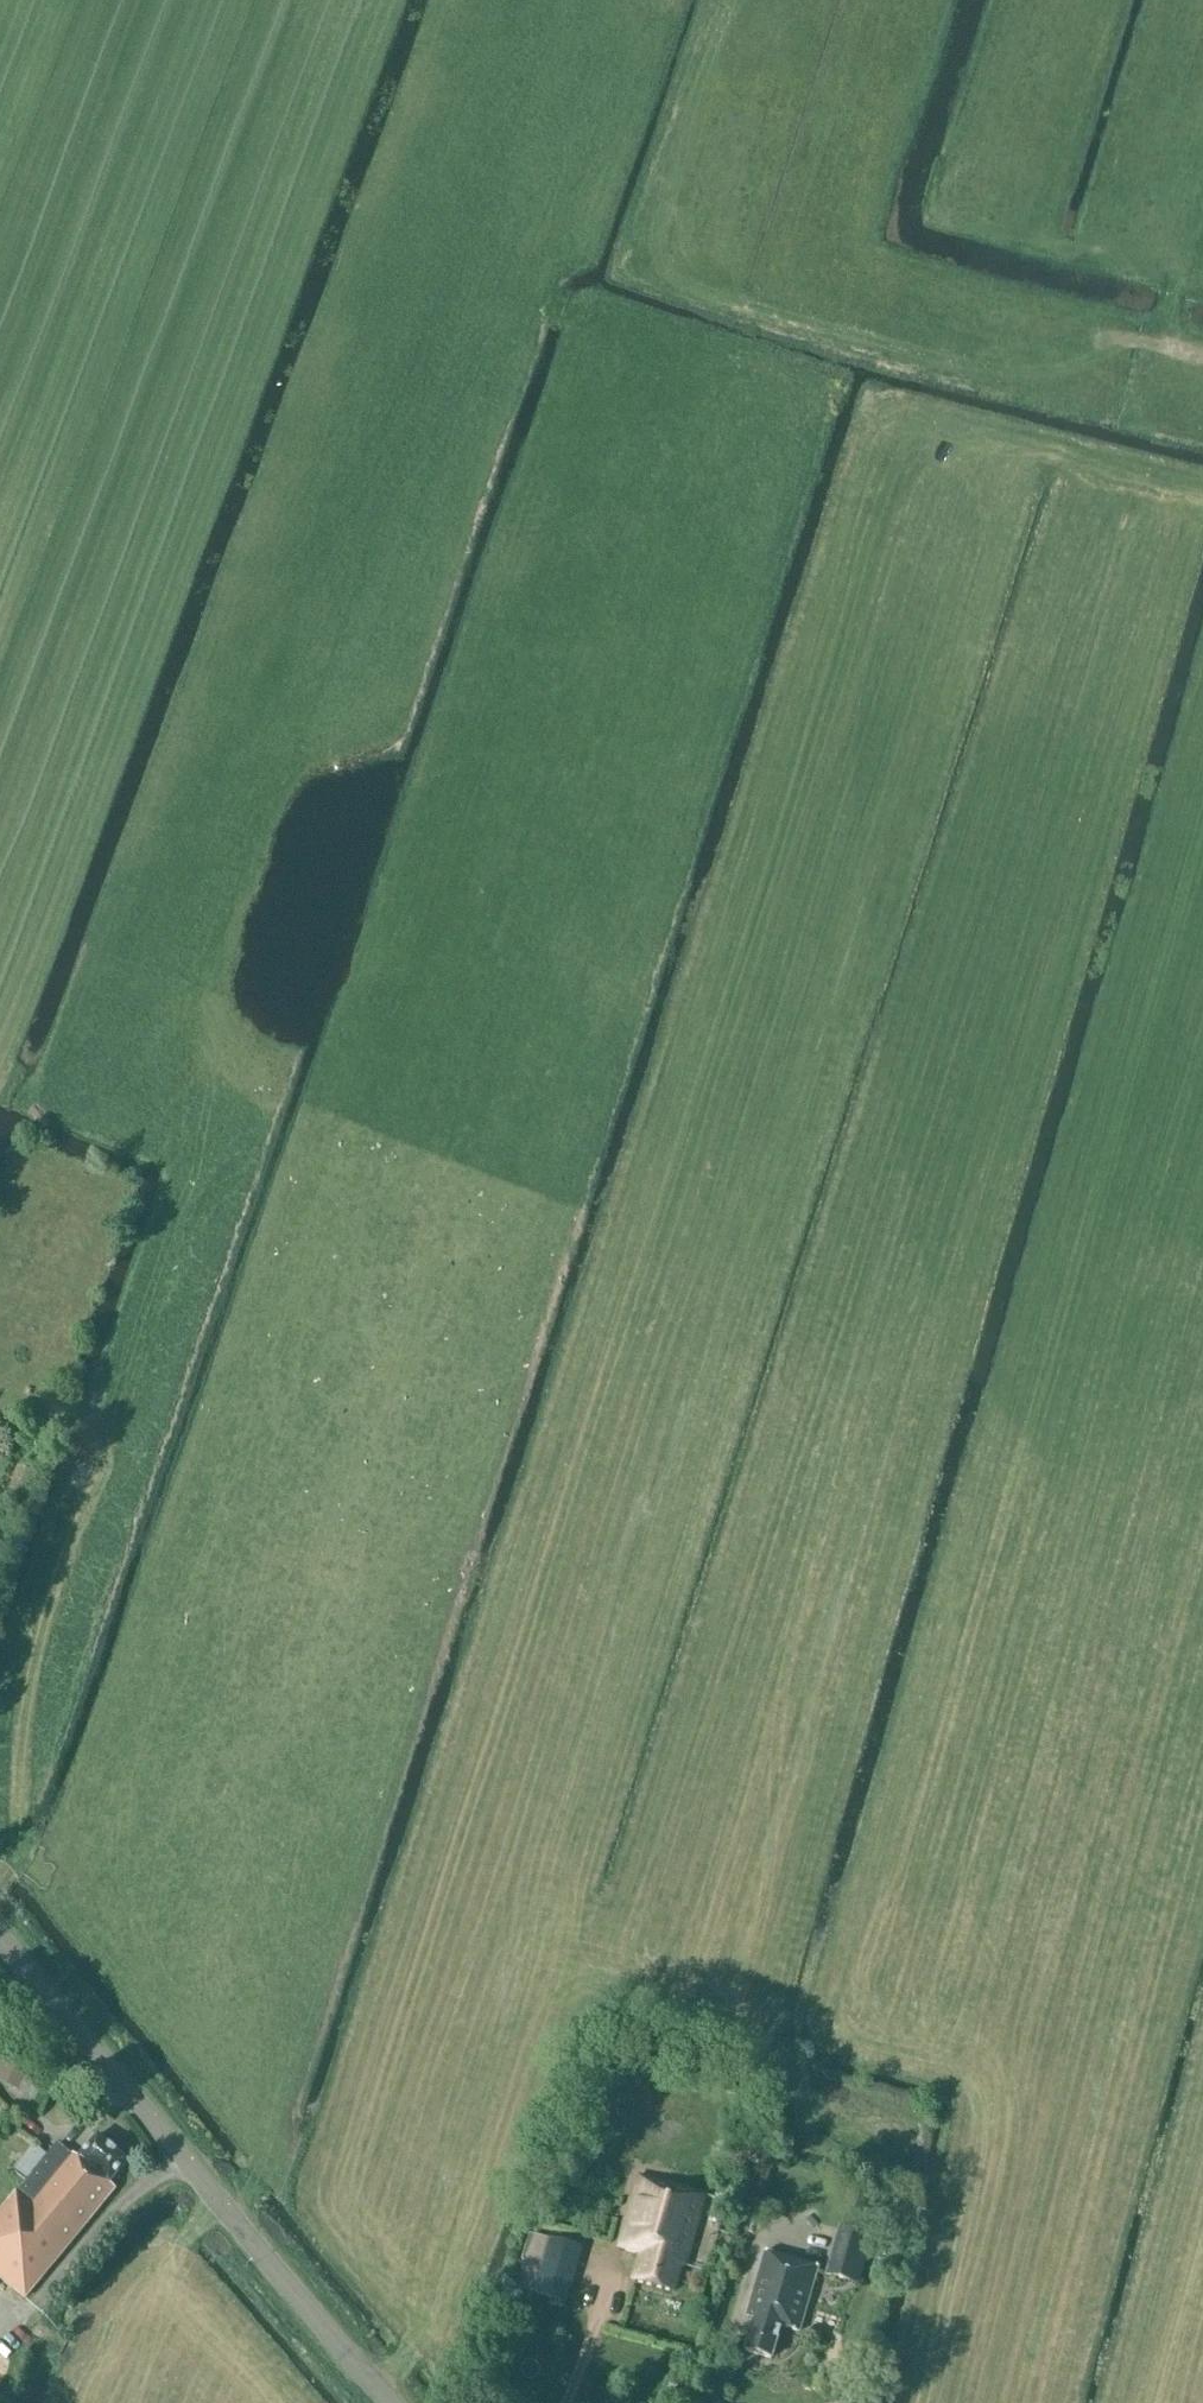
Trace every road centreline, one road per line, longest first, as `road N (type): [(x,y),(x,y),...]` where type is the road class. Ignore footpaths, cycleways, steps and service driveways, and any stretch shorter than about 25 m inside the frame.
road 1 (unclassified): [(392,2402),(0,1942)]

